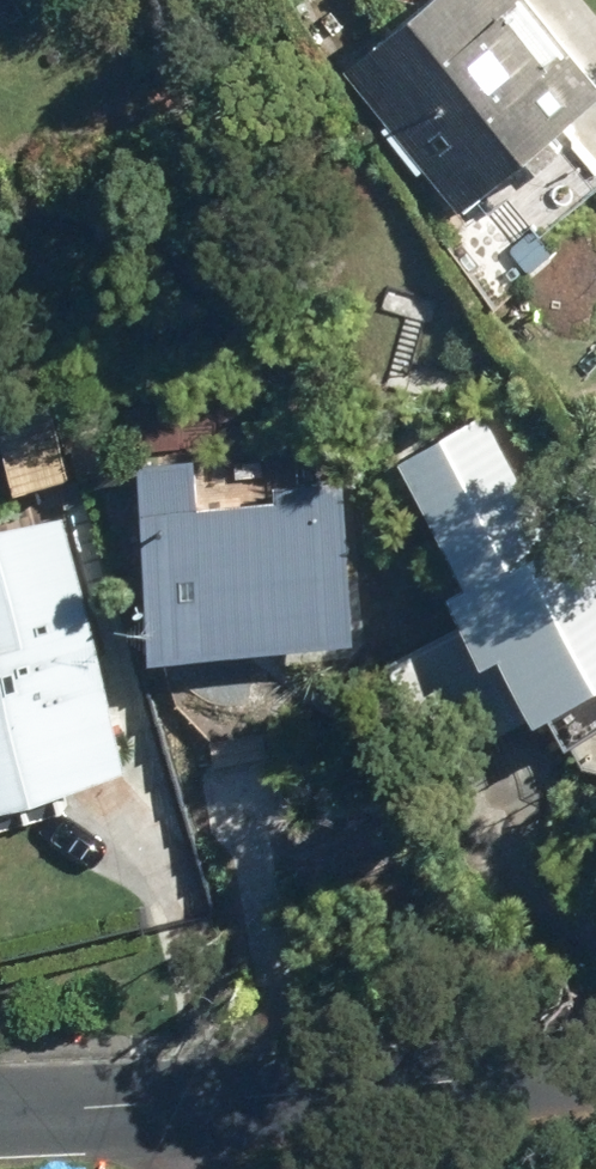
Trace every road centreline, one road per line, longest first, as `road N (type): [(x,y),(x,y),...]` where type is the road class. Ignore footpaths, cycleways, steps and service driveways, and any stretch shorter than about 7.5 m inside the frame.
road 1 (residential): [(595,1074),(0,1117)]

